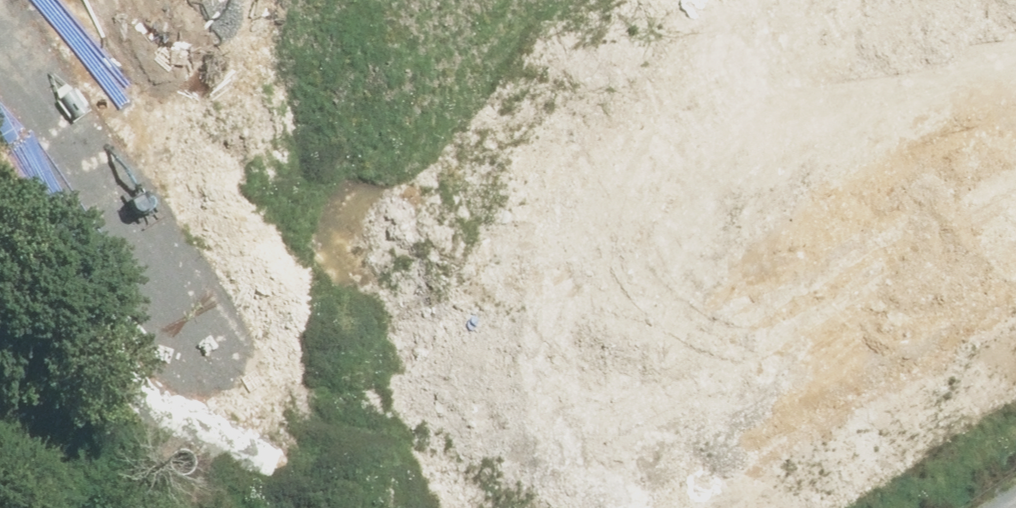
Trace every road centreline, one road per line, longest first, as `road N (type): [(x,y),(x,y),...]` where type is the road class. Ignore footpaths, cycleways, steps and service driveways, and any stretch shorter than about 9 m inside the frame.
road 1 (residential): [(181,326),(666,0)]
road 2 (residential): [(0,62),(181,326)]
road 3 (residential): [(810,507),(1015,372)]
road 4 (residential): [(181,326),(305,507)]

